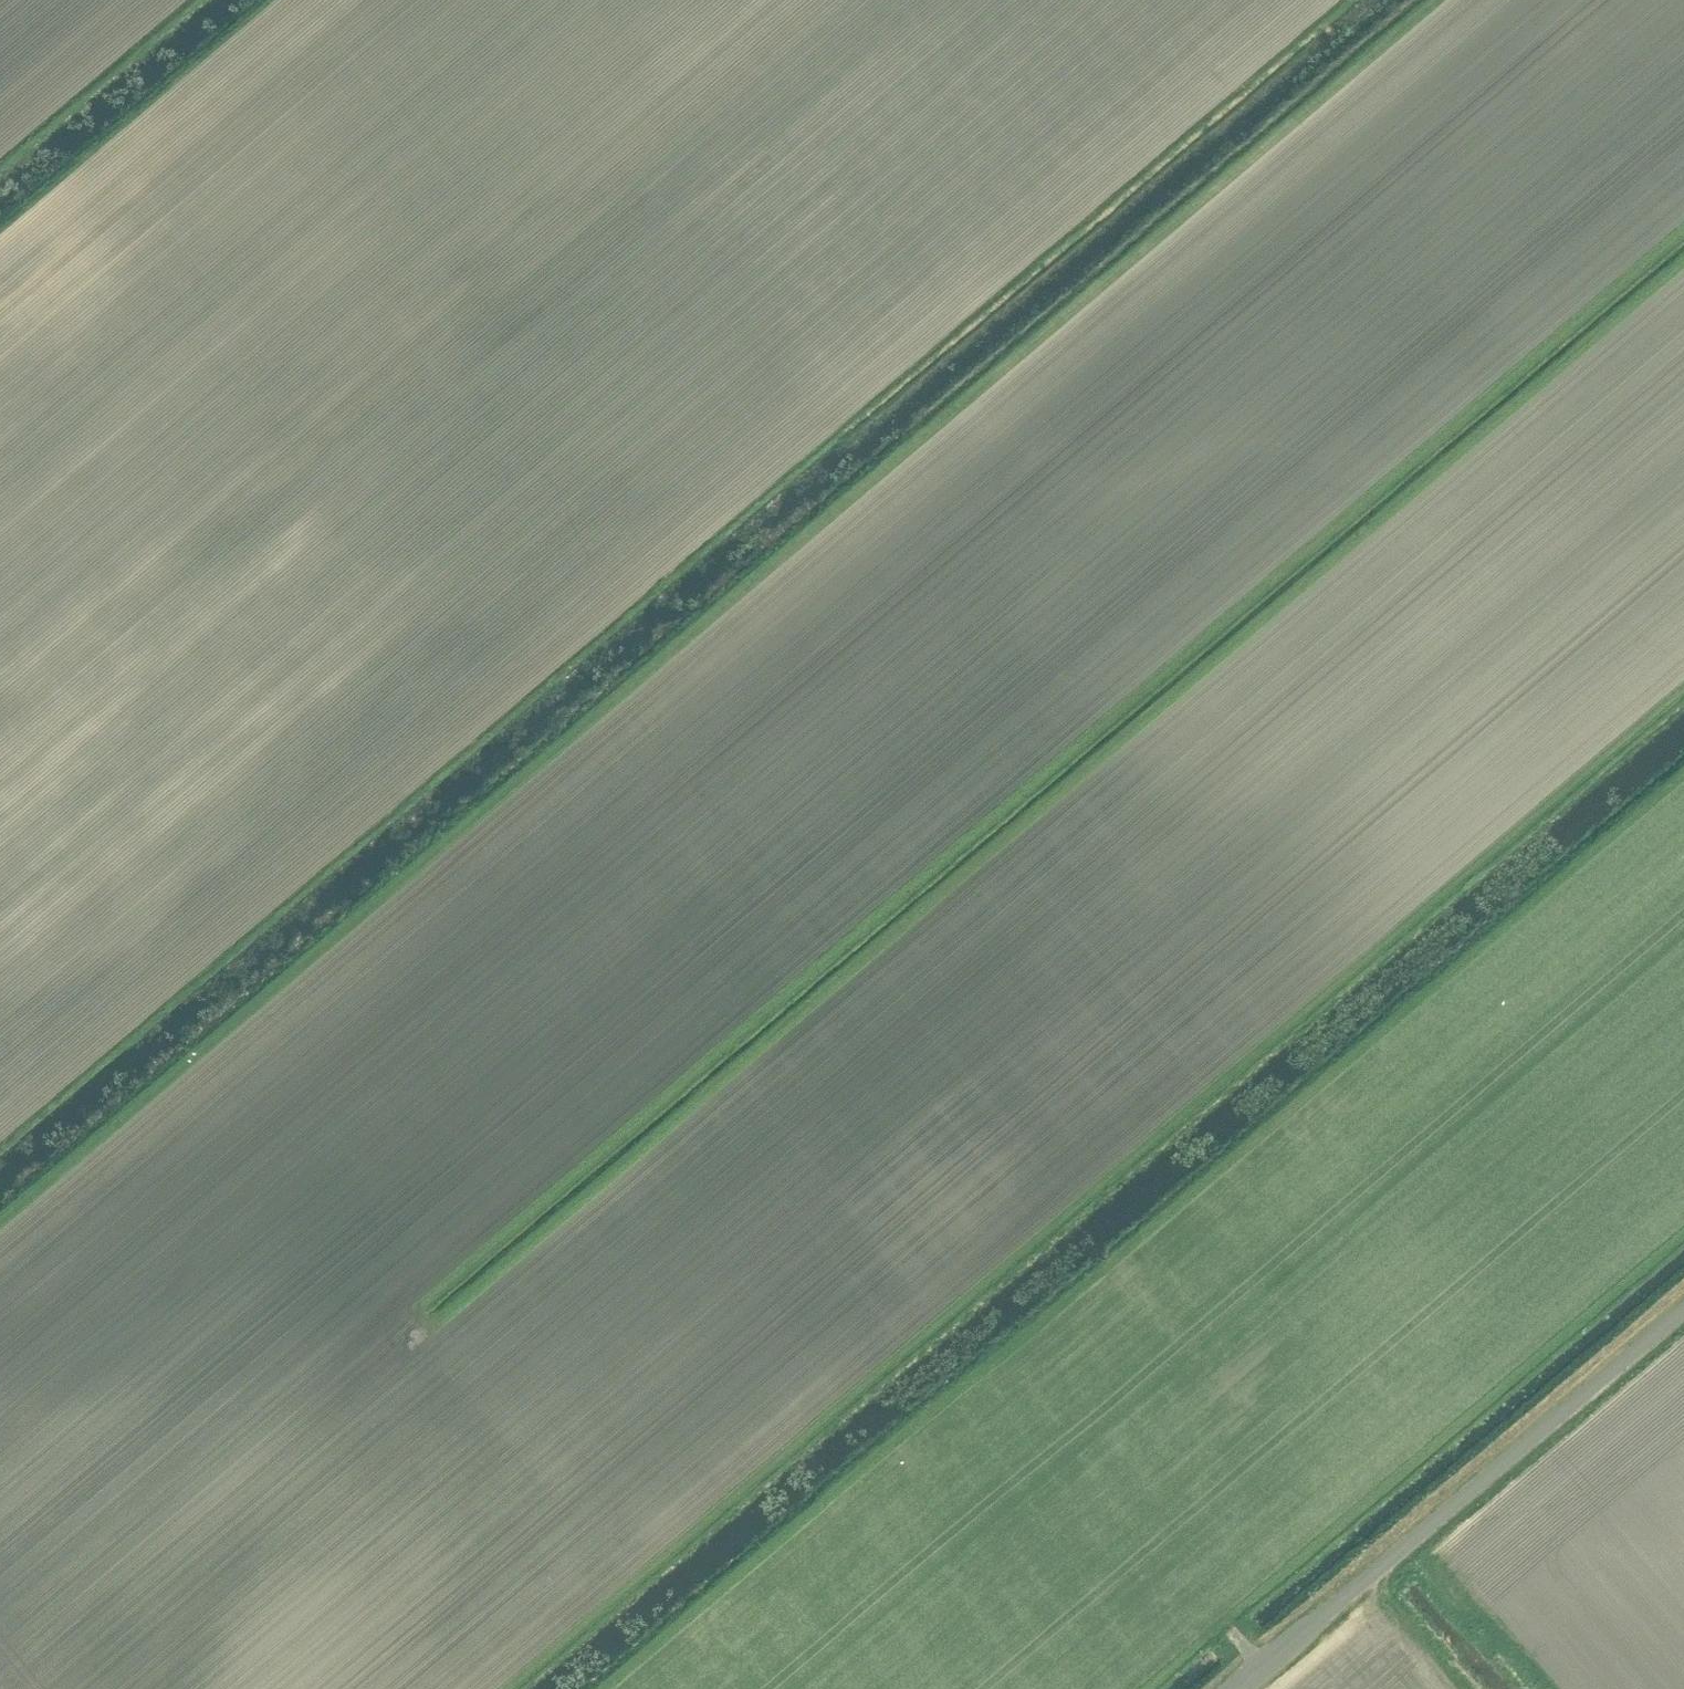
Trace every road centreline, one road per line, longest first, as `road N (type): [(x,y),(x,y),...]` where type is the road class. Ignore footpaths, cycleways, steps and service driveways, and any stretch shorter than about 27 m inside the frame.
road 1 (unclassified): [(1239,1688),(1683,1311)]

